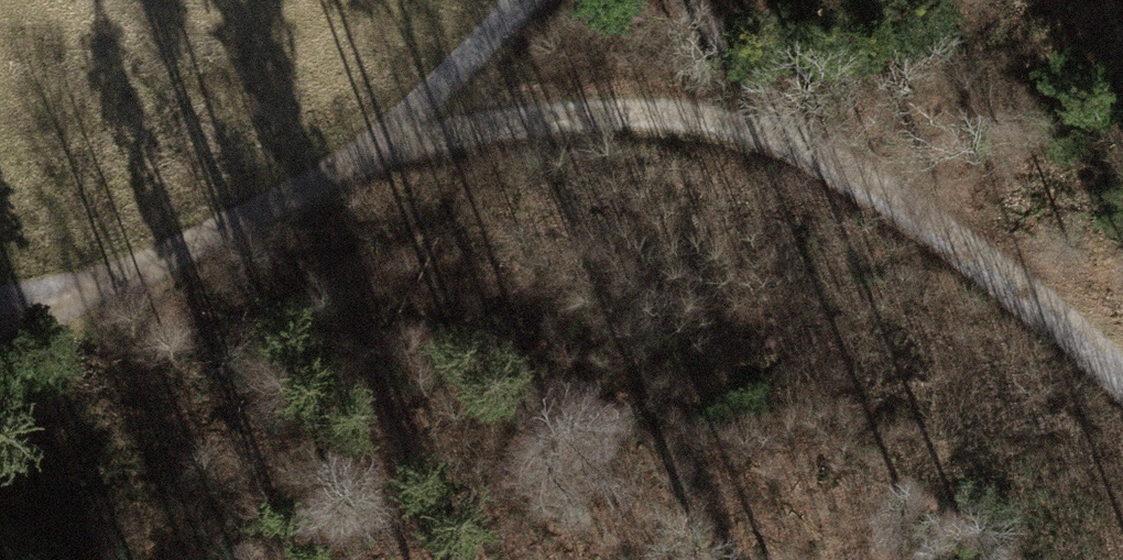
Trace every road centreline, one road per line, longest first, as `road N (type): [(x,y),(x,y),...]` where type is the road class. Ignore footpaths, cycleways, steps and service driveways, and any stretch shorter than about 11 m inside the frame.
road 1 (track): [(352,167),(451,133),(563,114),(689,116),(748,126),(836,168),(981,262),(1122,375)]
road 2 (track): [(0,304),(113,281),(352,167)]
road 3 (track): [(532,0),(409,123),(352,167)]
road 4 (track): [(685,0),(792,144)]

